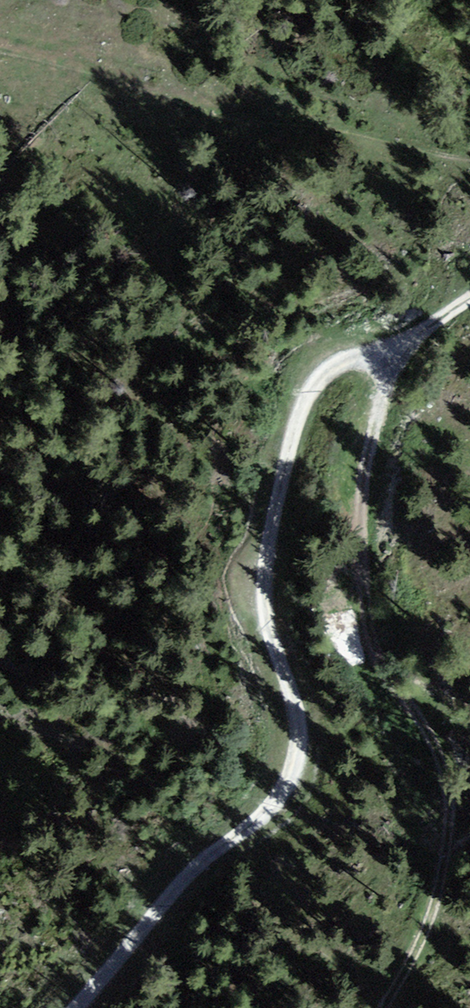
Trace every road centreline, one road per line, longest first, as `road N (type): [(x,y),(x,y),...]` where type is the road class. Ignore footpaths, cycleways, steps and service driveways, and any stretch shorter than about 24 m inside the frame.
road 1 (track): [(469,303),(375,355),(333,368),(291,440),(266,580),(304,714),(296,792),(195,876),(77,1007)]
road 2 (track): [(389,1007),(432,912),(443,799),(422,718),(377,670),(364,615),(361,525),(384,389),(375,355)]

